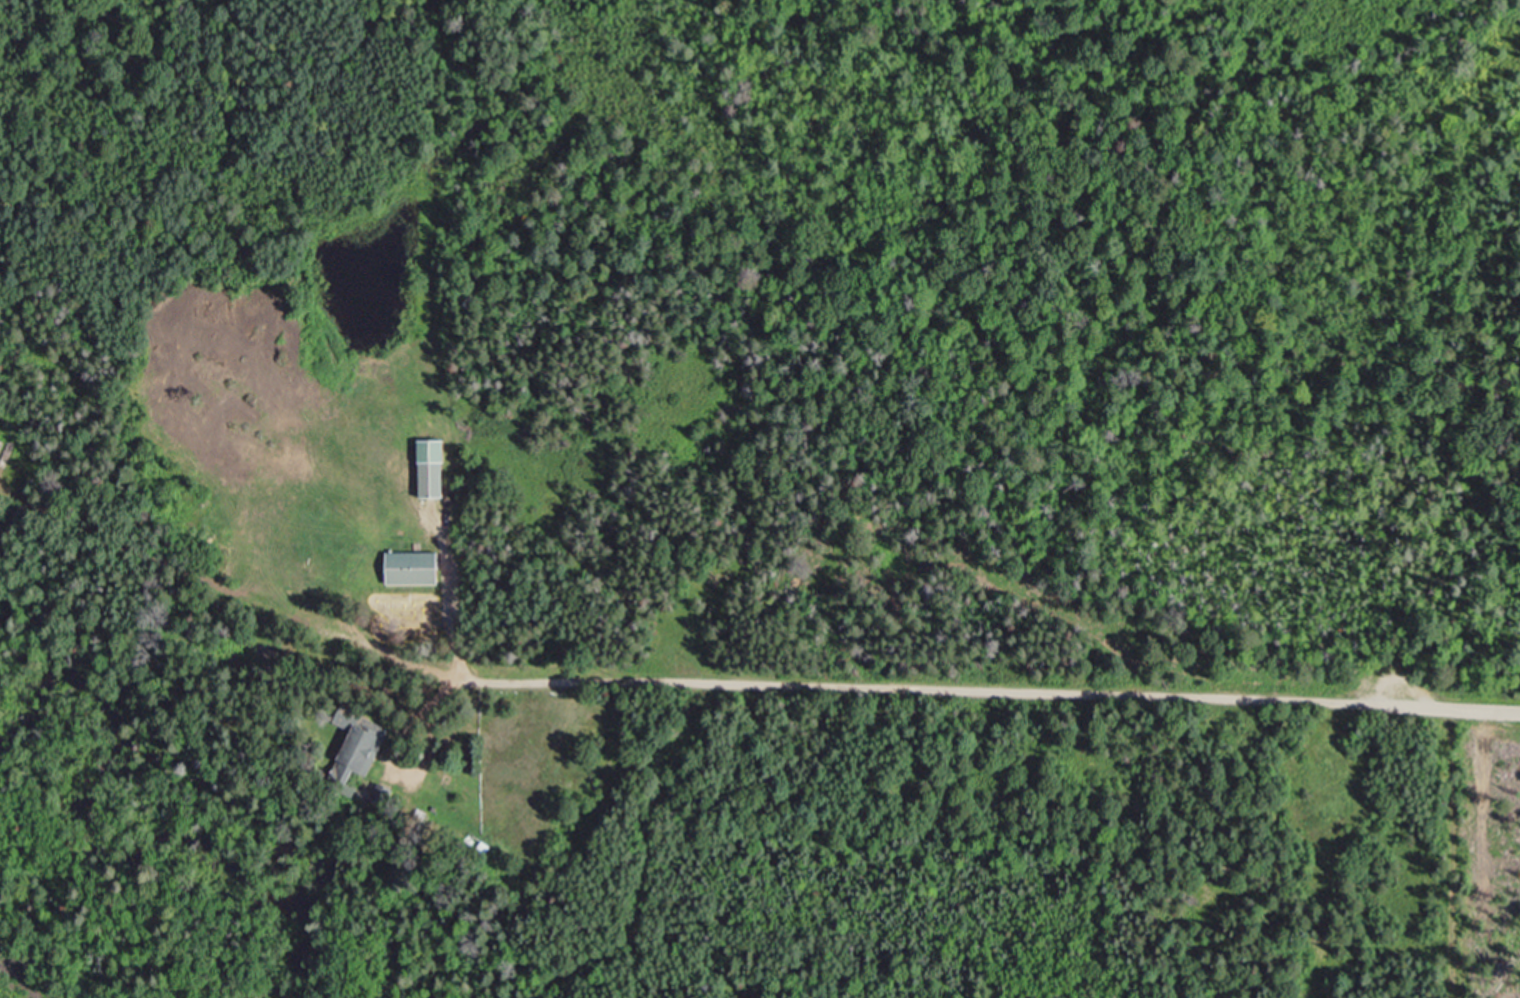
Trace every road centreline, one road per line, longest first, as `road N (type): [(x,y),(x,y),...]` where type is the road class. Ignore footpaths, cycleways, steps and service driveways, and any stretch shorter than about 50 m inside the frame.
road 1 (residential): [(1519,713),(466,680)]

